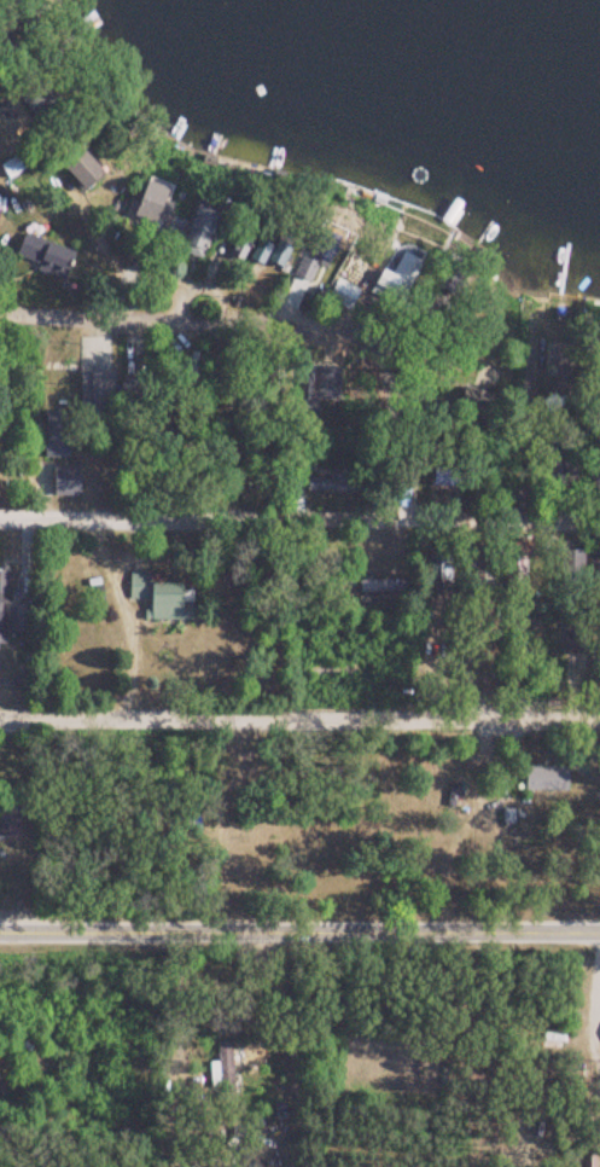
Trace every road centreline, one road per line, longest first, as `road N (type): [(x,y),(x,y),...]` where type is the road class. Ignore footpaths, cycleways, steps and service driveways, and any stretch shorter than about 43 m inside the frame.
road 1 (residential): [(599,494),(0,488)]
road 2 (tertiary): [(599,927),(0,932)]
road 3 (residential): [(599,687),(0,685)]
road 4 (residential): [(256,277),(140,240),(0,93)]
road 5 (residential): [(0,286),(155,285)]
road 6 (residential): [(0,22),(66,63),(92,104)]

